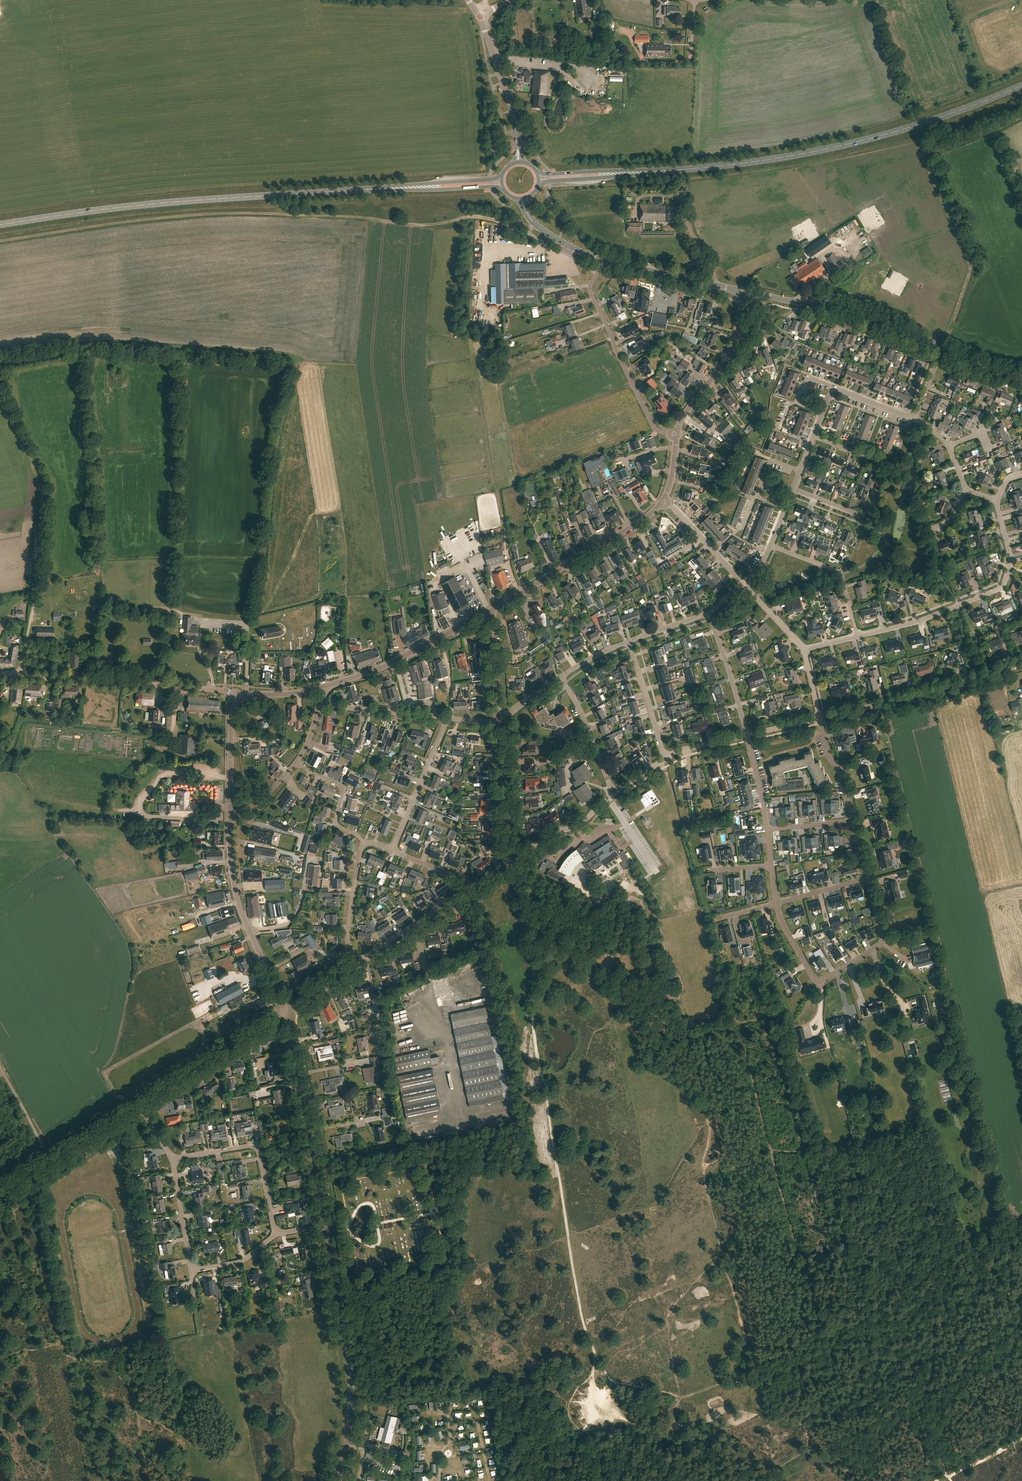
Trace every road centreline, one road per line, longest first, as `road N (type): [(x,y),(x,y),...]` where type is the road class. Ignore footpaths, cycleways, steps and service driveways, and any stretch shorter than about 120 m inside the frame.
road 1 (track): [(512,867),(535,935),(535,1040),(584,1325),(671,1480)]
road 2 (track): [(0,358),(79,345),(287,362),(247,625)]
road 3 (track): [(0,241),(211,214),(422,226),(479,217),(527,230)]
road 4 (primary): [(0,225),(162,203),(400,188)]
road 5 (primary): [(640,173),(840,146),(1021,86)]
road 6 (track): [(19,674),(46,498),(0,389)]
road 7 (tertiary): [(247,696),(299,693),(357,676),(489,613)]
road 8 (tertiary): [(338,1480),(351,1381),(325,1225)]
road 9 (residential): [(858,636),(1002,586),(1011,557),(997,499)]
road 10 (unclassified): [(239,700),(221,690),(0,673)]
road 11 (residential): [(867,878),(882,943),(823,980),(813,977),(776,903)]
road 12 (unclassified): [(819,718),(1021,659)]
road 13 (tertiary): [(744,291),(860,312),(942,348)]
road 14 (residential): [(676,435),(654,427),(591,292),(603,260)]
road 15 (tertiary): [(489,613),(663,502)]
road 16 (tertiary): [(285,1009),(237,898),(230,815)]
road 17 (unclassified): [(137,1102),(285,1009)]
road 18 (residential): [(276,1234),(253,1145),(172,1158)]
road 19 (track): [(504,521),(470,356)]
road 20 (tertiary): [(676,435),(734,346),(744,291)]
road 21 (tertiary): [(519,162),(514,118),(481,18)]
road 22 (tertiary): [(744,291),(603,260)]
road 23 (residential): [(392,850),(446,717)]
road 24 (residential): [(515,858),(505,837),(497,719)]
road 25 (residential): [(858,636),(841,574),(771,546)]
road 26 (unclassified): [(359,960),(470,888)]
road 27 (residential): [(747,735),(709,614)]
road 28 (residential): [(614,793),(561,678)]
road 29 (residential): [(364,843),(336,824),(342,787),(296,763)]
road 30 (residential): [(446,717),(325,703)]
road 31 (residential): [(666,758),(629,642)]
road 32 (residential): [(359,960),(347,937),(364,843)]
road 33 (unclassified): [(515,858),(574,827),(614,793)]

